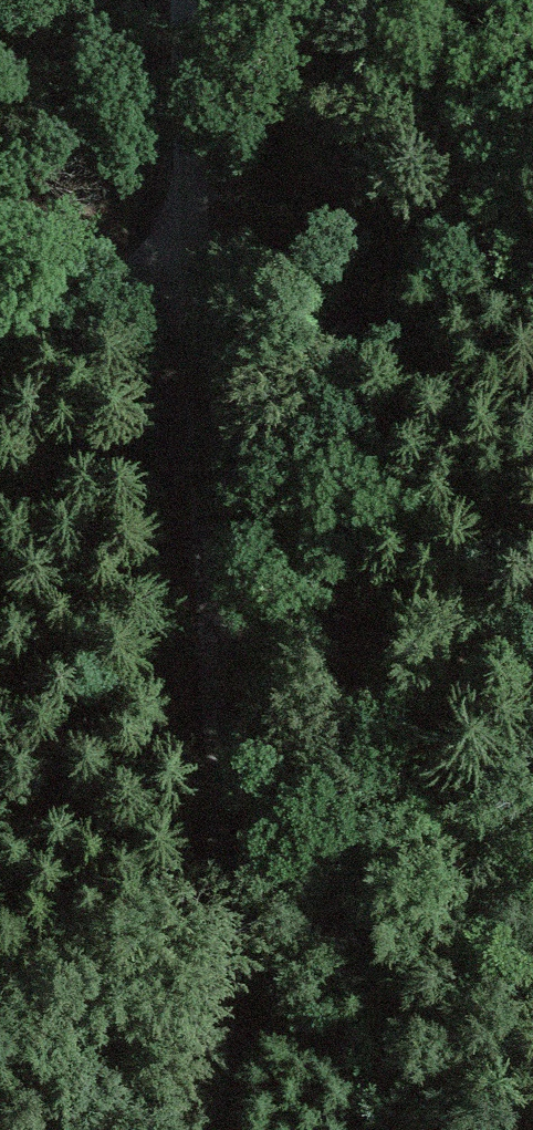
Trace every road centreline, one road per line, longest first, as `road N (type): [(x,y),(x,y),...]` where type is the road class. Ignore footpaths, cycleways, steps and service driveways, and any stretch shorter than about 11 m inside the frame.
road 1 (unclassified): [(189,0),(192,228),(226,799),(223,953),(205,1129)]
road 2 (track): [(532,652),(214,601)]
road 3 (track): [(0,344),(192,228)]

